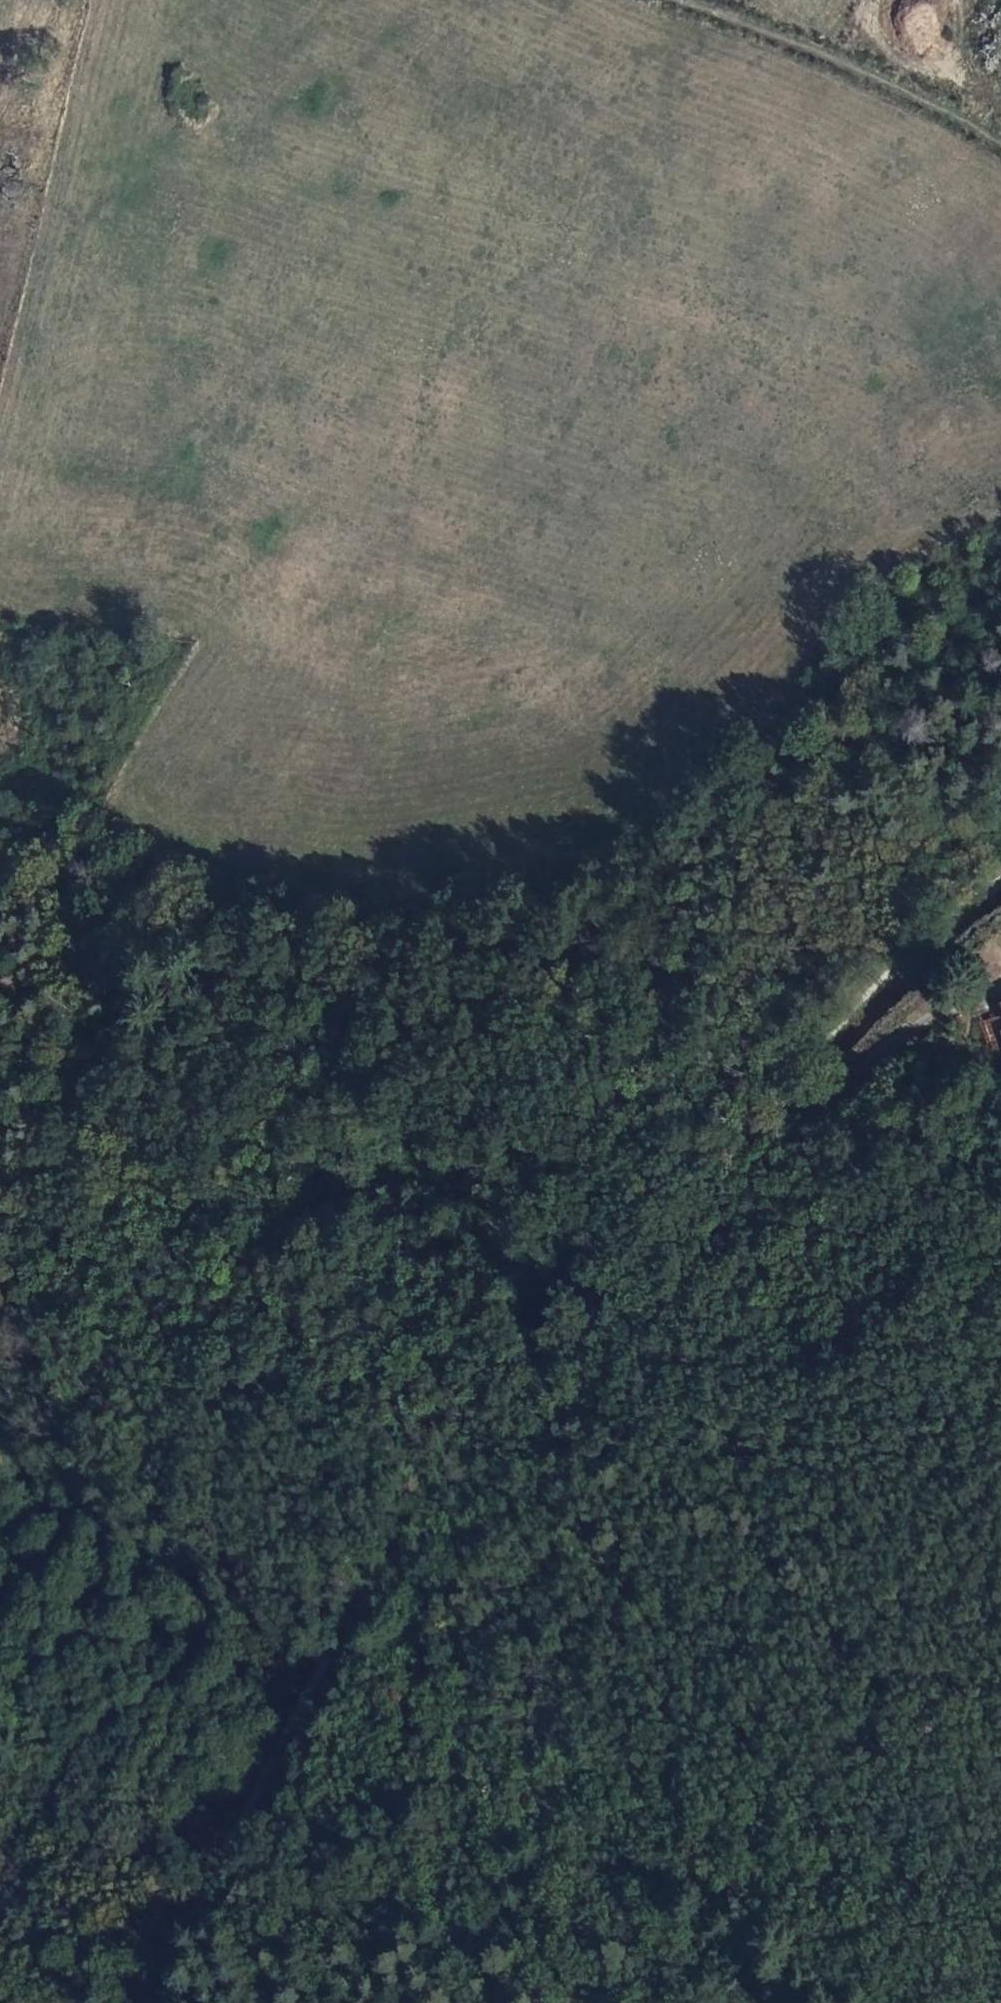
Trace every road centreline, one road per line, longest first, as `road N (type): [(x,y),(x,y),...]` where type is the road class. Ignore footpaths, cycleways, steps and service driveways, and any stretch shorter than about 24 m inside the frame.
road 1 (track): [(160,2002),(277,1743),(513,1401),(721,1180),(885,981),(1000,881)]
road 2 (track): [(661,0),(967,127),(1000,149)]

